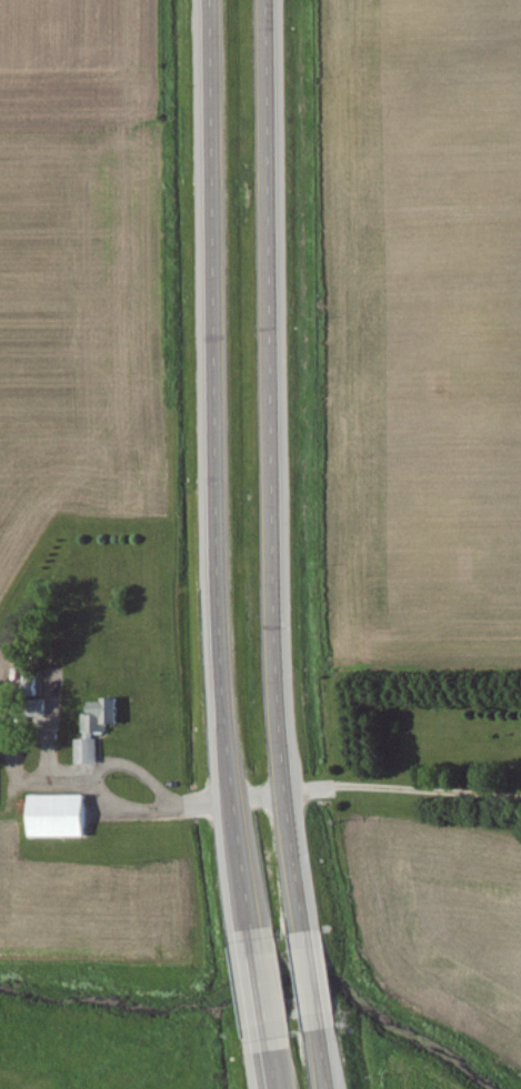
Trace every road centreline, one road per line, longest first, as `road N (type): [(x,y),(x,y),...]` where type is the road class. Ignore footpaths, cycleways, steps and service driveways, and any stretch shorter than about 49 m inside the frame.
road 1 (trunk): [(212,0),(222,709),(277,1088)]
road 2 (trunk): [(331,1088),(279,706),(269,0)]

